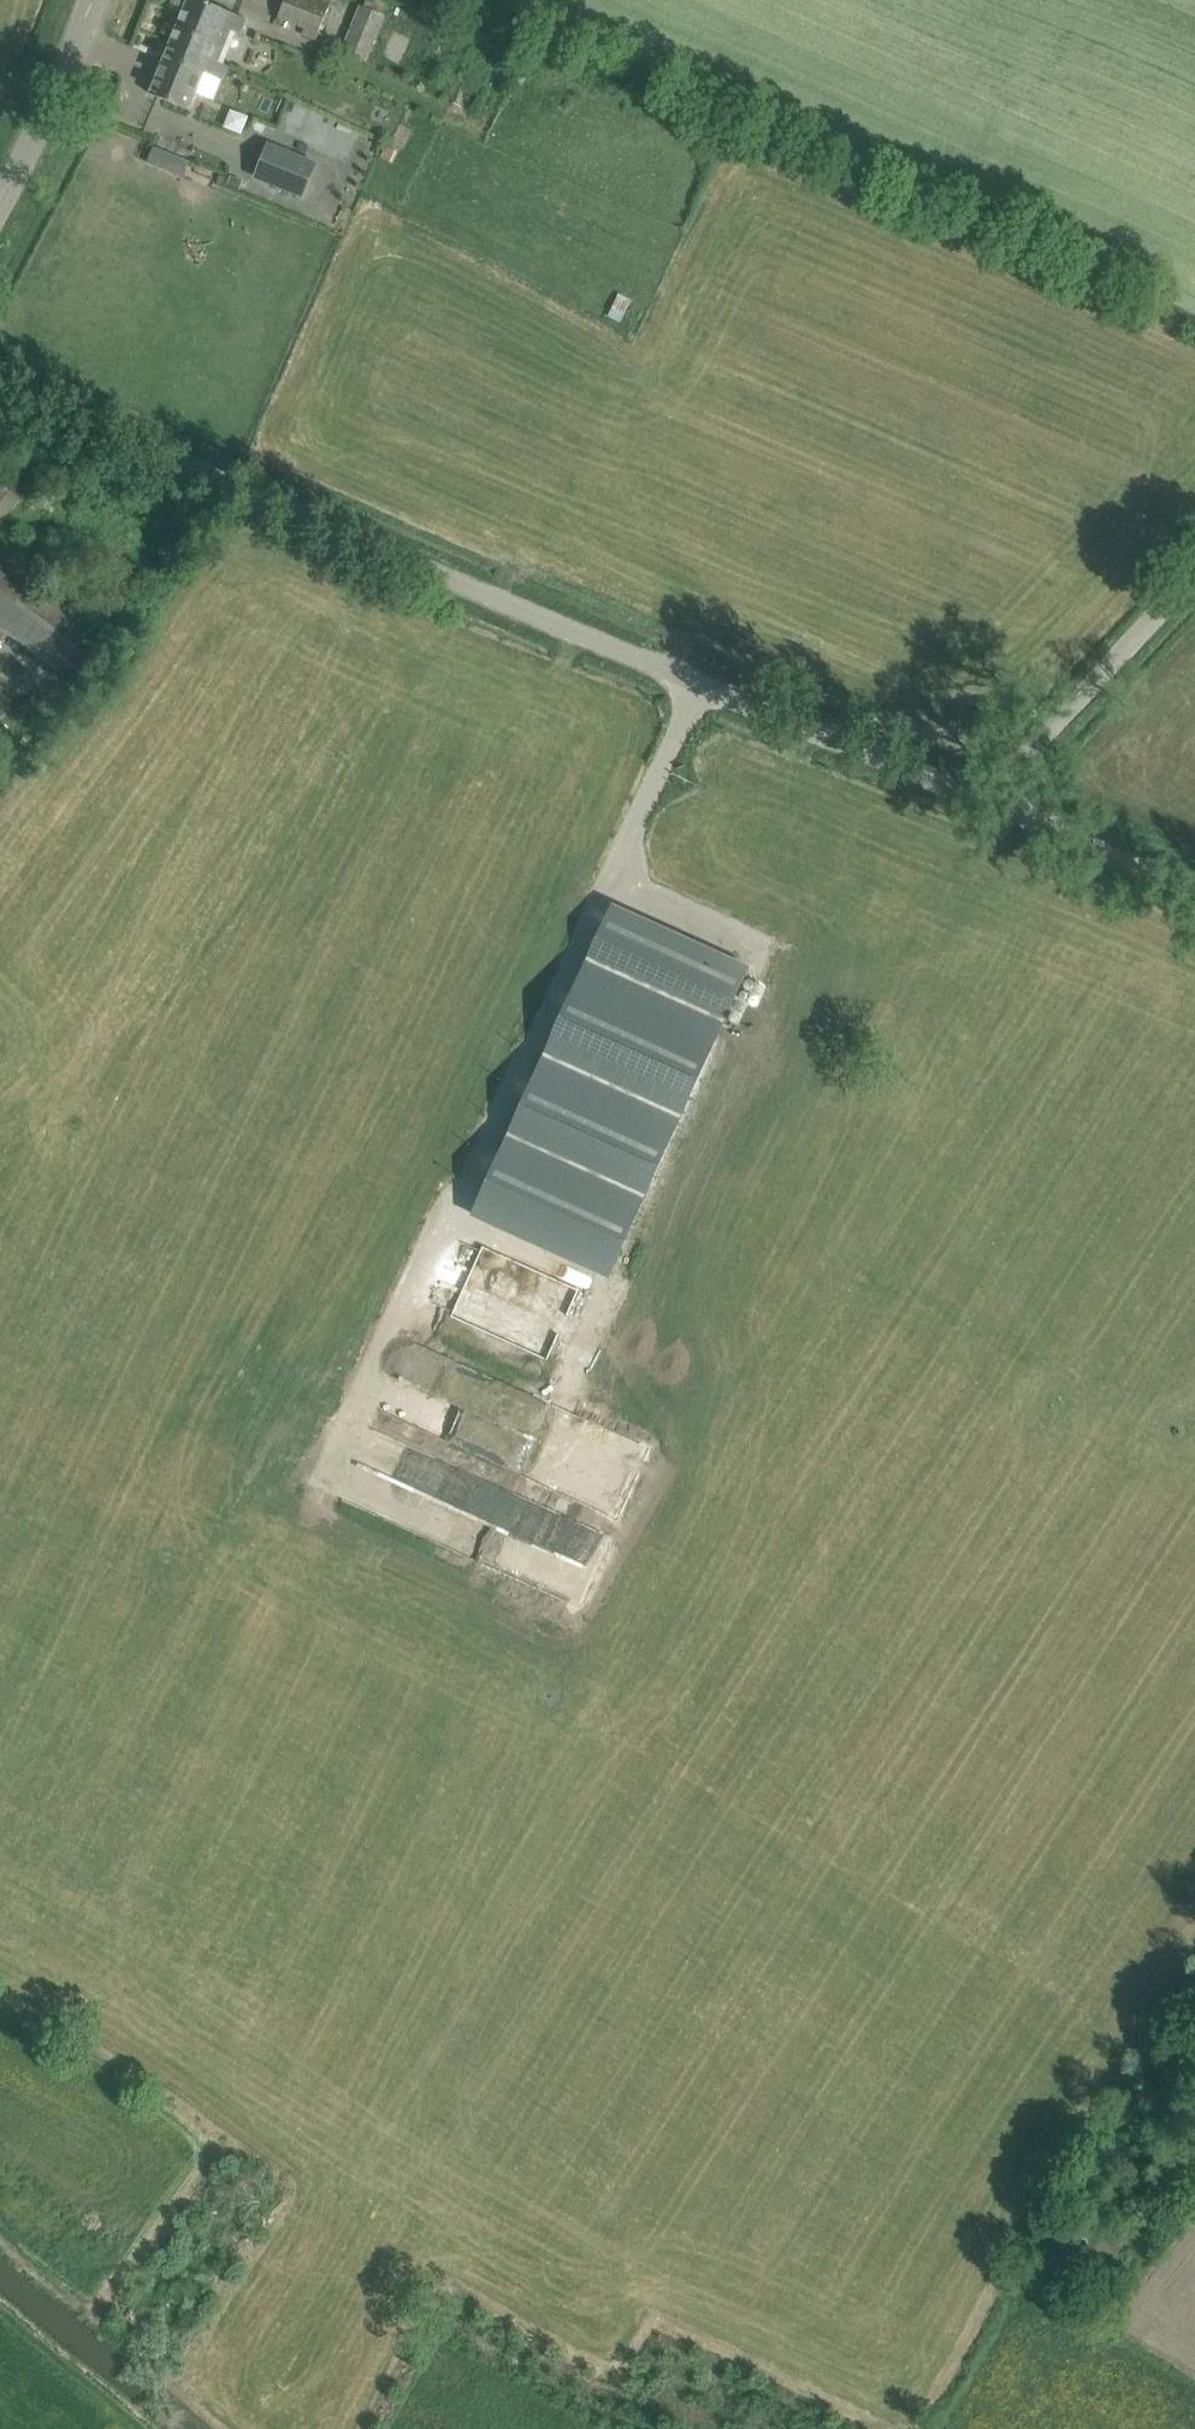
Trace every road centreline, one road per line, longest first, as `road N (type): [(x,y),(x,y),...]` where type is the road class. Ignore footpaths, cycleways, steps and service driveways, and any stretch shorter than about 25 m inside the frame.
road 1 (unclassified): [(989,801),(0,383)]
road 2 (unclassified): [(989,801),(1194,573)]
road 3 (unclassified): [(0,223),(89,0)]
road 4 (track): [(1194,890),(989,801)]

